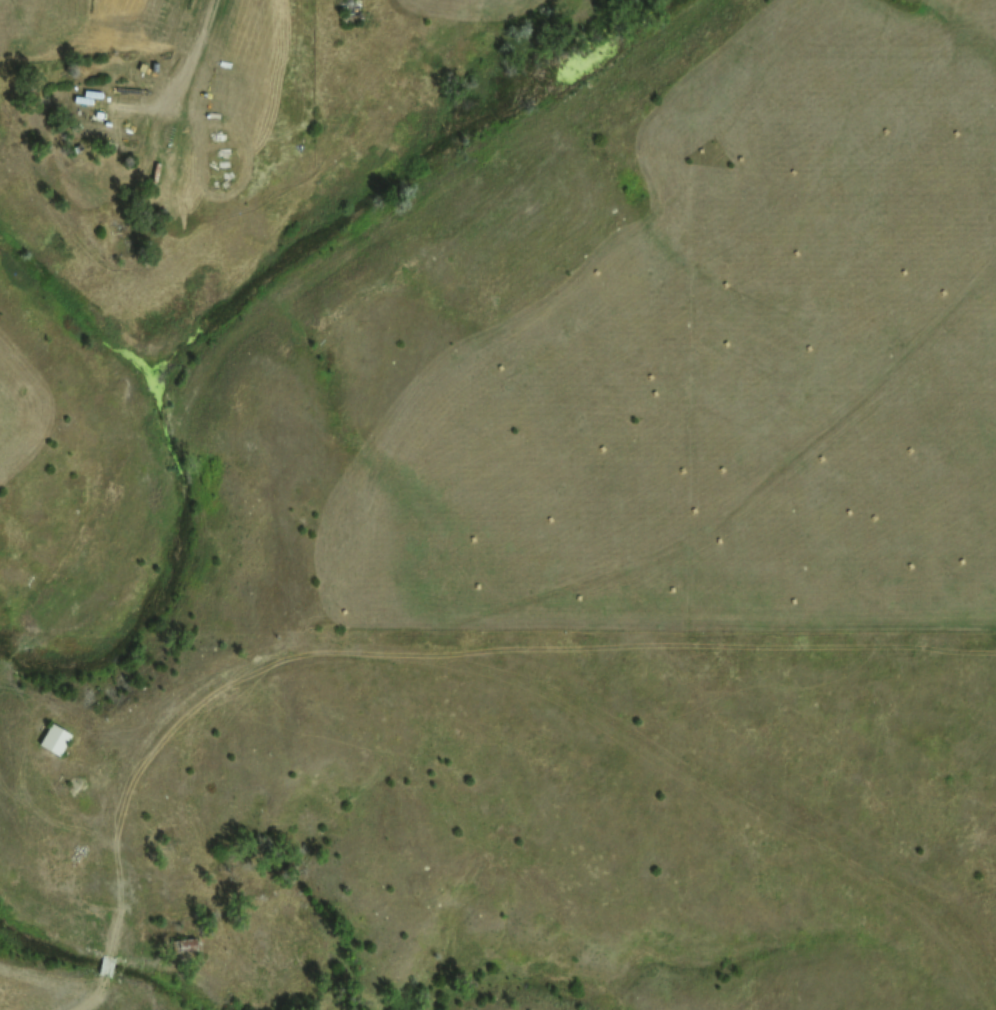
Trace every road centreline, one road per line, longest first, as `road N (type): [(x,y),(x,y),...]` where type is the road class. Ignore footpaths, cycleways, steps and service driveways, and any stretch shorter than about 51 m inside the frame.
road 1 (residential): [(151,116),(202,0)]

